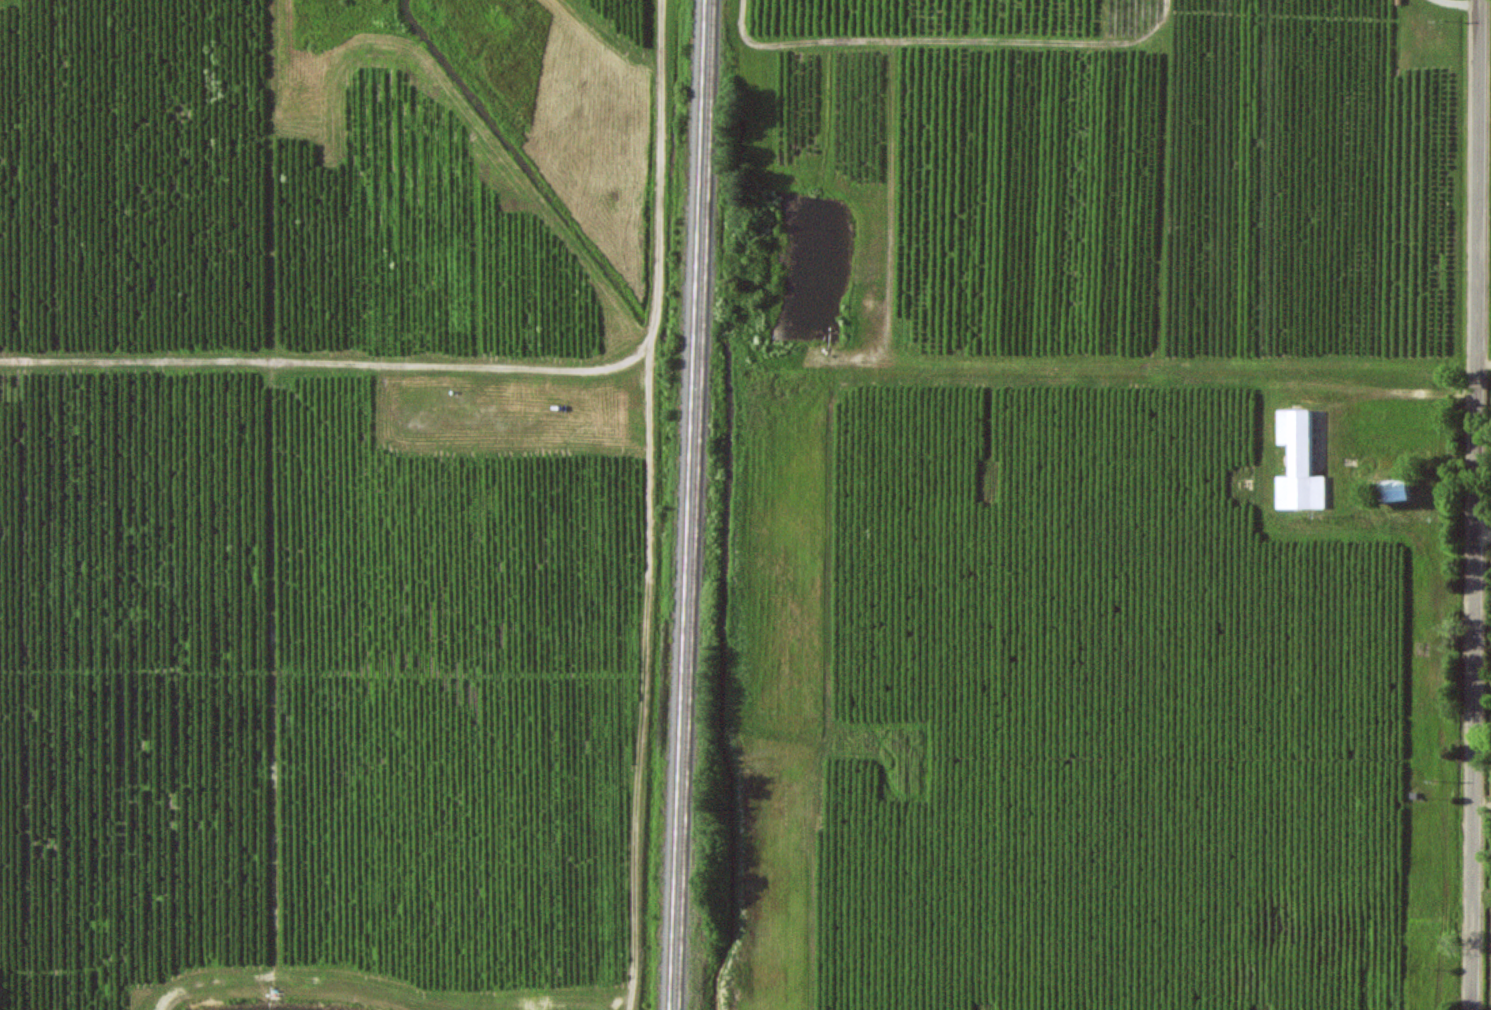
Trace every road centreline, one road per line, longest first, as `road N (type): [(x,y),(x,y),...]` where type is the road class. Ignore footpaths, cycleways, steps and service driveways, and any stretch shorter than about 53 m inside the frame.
road 1 (tertiary): [(1474,1009),(1482,0)]

